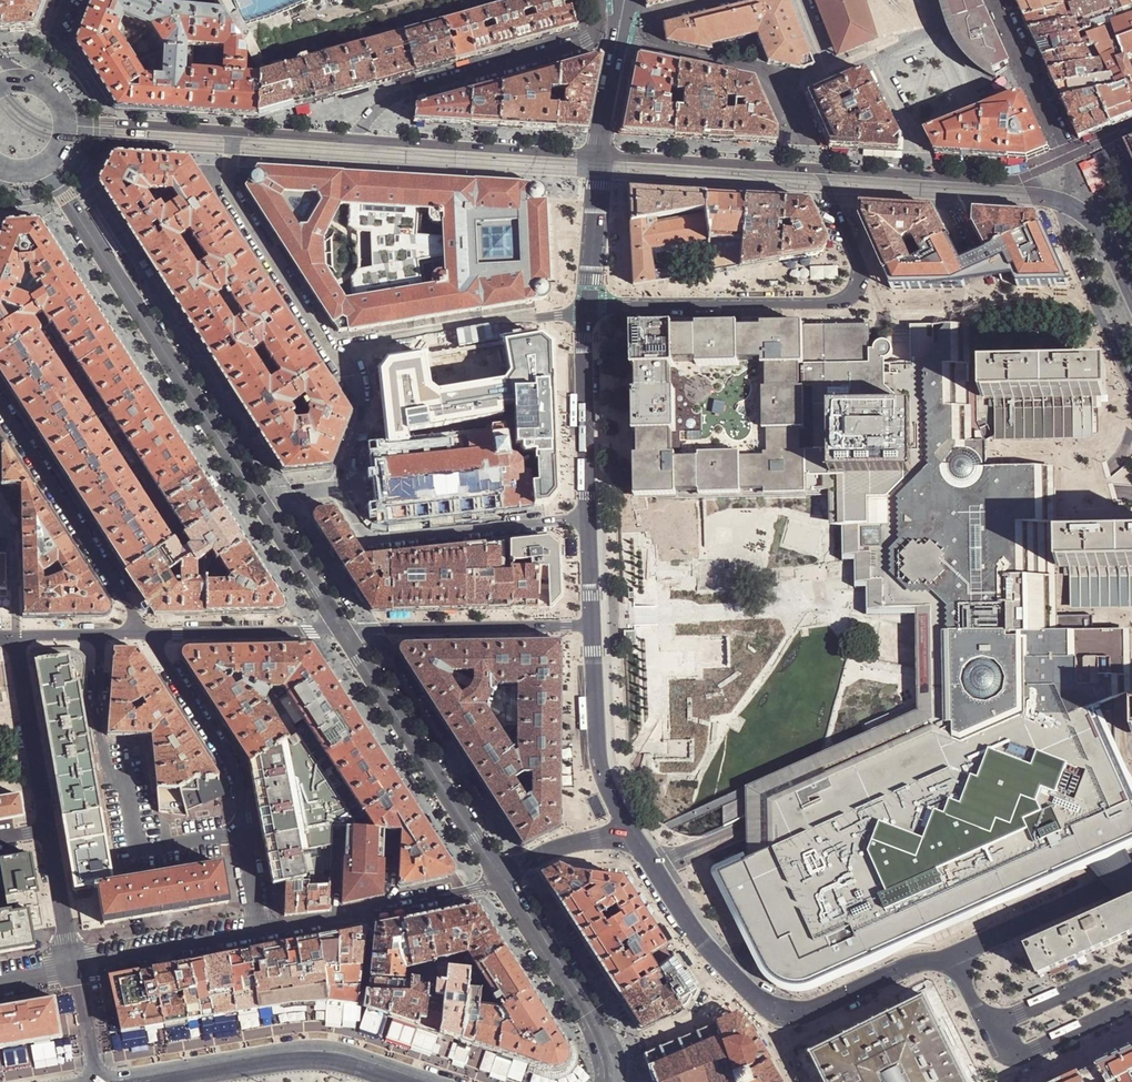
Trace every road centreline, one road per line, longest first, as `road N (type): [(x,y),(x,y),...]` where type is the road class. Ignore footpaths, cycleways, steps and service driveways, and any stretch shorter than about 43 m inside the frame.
road 1 (residential): [(632,835),(705,945),(758,1000),(787,1014),(813,1012),(909,967),(943,962),(1131,877)]
road 2 (residential): [(587,313),(847,298),(859,270),(816,169)]
road 3 (secondary): [(45,165),(258,496)]
road 4 (residential): [(244,834),(142,846),(123,787),(108,772),(97,719),(103,634)]
road 5 (residential): [(604,0),(587,41),(393,97),(353,138)]
road 6 (secondary): [(343,629),(501,877)]
road 7 (residential): [(415,1081),(302,1055),(134,1081)]
road 8 (residential): [(333,490),(364,536),(376,539),(588,519)]
road 9 (residential): [(233,130),(229,190),(346,372)]
road 10 (residential): [(0,404),(146,633)]
road 11 (residential): [(617,38),(775,73),(816,169)]
road 12 (residential): [(587,313),(375,346),(346,372)]
road 13 (residential): [(592,624),(343,629)]
road 14 (residential): [(599,155),(353,138)]
road 15 (residential): [(1131,388),(1056,205),(1015,181)]
road 16 (secondary): [(501,877),(590,1019),(609,1081)]
road 17 (residential): [(146,633),(234,767),(244,834)]
road 18 (residential): [(592,624),(600,770),(632,835)]
road 19 (residential): [(816,169),(599,155)]
road 20 (residential): [(587,313),(588,519)]
road 21 (residential): [(1015,181),(816,169)]
road 22 (residential): [(44,833),(15,636)]
road 23 (residential): [(343,629),(146,633)]
road 24 (residential): [(75,968),(259,930)]
road 25 (residential): [(1068,159),(997,0)]
road 26 (residential): [(233,130),(66,121)]
road 27 (residential): [(599,155),(587,313)]
road 28 (secondary): [(258,496),(343,629)]
road 29 (residential): [(501,877),(561,848),(632,835)]
road 30 (residential): [(75,968),(44,833)]
road 31 (residential): [(346,372),(361,417),(333,490)]
road 32 (residential): [(15,636),(14,552),(0,516)]
road 33 (residential): [(353,138),(233,130)]

